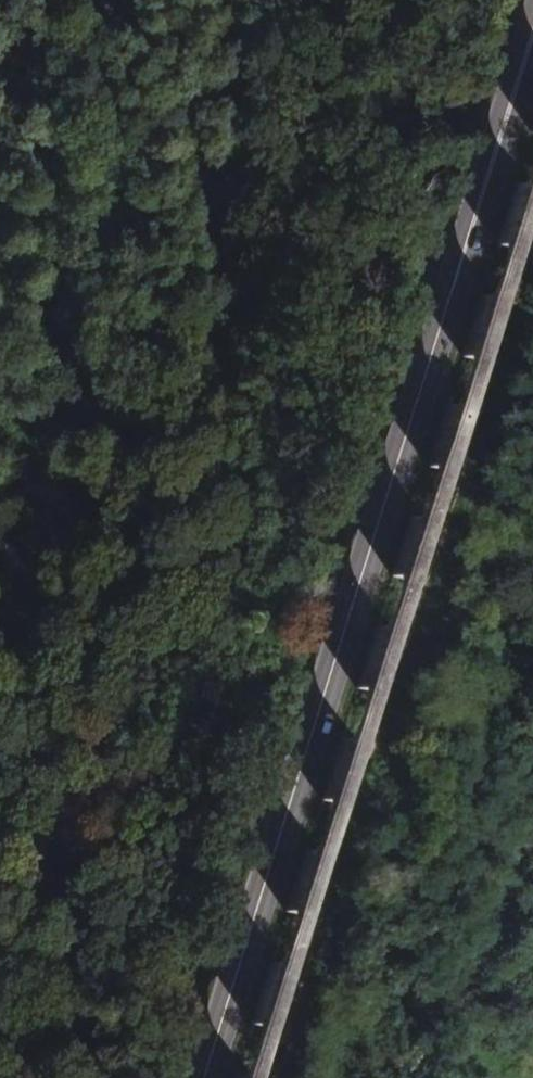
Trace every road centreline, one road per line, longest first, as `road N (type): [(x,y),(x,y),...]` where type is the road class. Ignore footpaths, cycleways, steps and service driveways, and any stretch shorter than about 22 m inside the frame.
road 1 (secondary): [(532,32),(203,1077)]
road 2 (track): [(532,214),(265,1077)]
road 3 (track): [(0,883),(44,808),(72,686),(45,597)]

